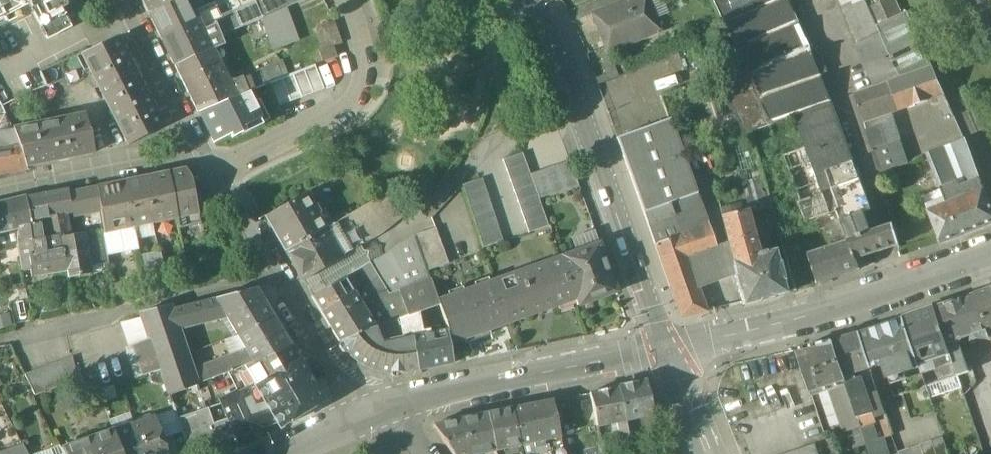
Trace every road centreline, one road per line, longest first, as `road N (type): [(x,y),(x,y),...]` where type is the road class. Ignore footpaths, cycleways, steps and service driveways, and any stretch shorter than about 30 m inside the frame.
road 1 (tertiary): [(670,349),(564,56),(529,0)]
road 2 (tertiary): [(990,255),(779,325),(670,349)]
road 3 (tertiary): [(670,349),(374,410)]
road 4 (residential): [(374,410),(332,376),(215,178)]
road 5 (residential): [(215,178),(354,107),(371,69),(340,0)]
road 6 (residential): [(215,178),(117,0)]

